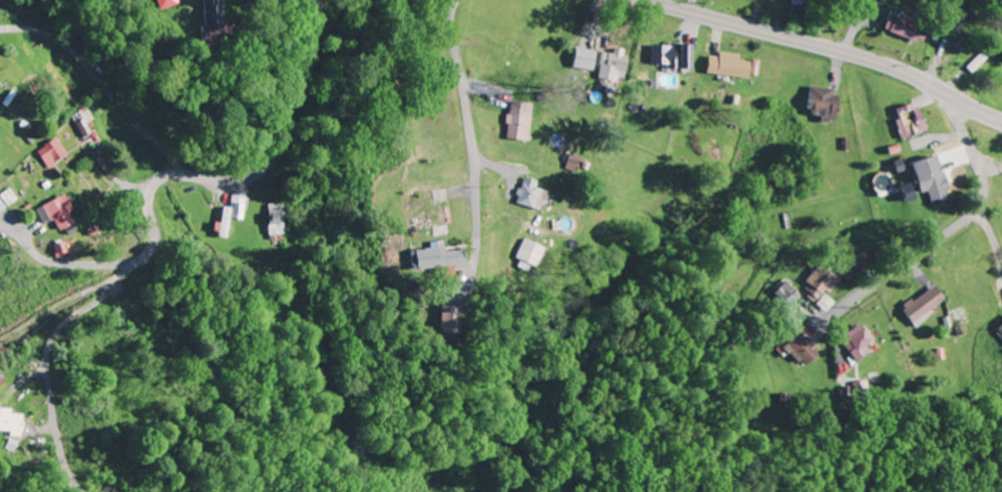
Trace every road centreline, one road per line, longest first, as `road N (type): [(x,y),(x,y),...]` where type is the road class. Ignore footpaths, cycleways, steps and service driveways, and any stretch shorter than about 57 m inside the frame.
road 1 (residential): [(318,0),(320,28),(274,162),(242,183),(187,174),(163,179),(151,193),(156,249),(85,293)]
road 2 (secondary): [(1001,119),(901,70),(638,0)]
road 3 (residential): [(962,101),(960,124),(985,178),(980,207),(816,331)]
road 4 (residential): [(458,0),(453,36),(479,237),(464,299)]
road 5 (residential): [(122,274),(60,330),(47,364),(57,428),(82,491)]

